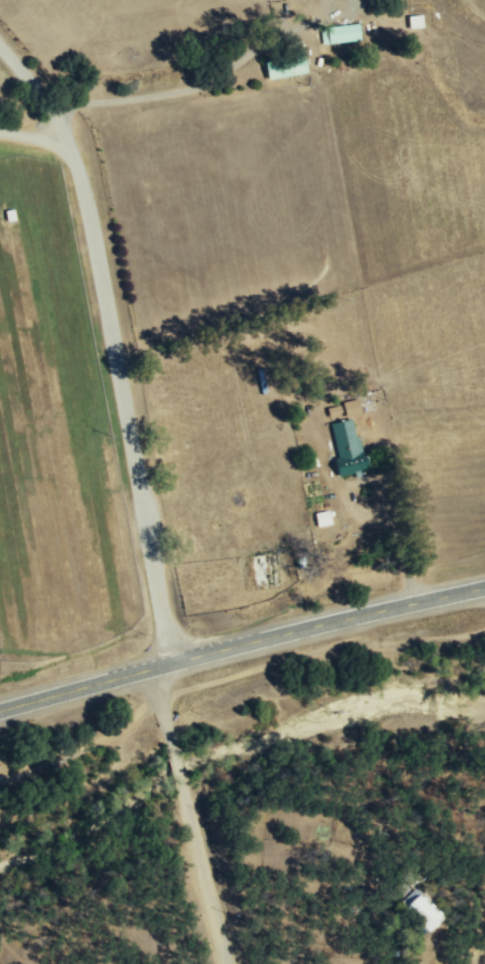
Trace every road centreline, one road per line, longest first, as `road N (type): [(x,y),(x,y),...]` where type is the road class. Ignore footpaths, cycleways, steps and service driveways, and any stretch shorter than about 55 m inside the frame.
road 1 (residential): [(179,665),(86,195),(73,151),(0,40)]
road 2 (primary): [(484,591),(0,714)]
road 3 (residential): [(179,665),(177,731),(236,963)]

